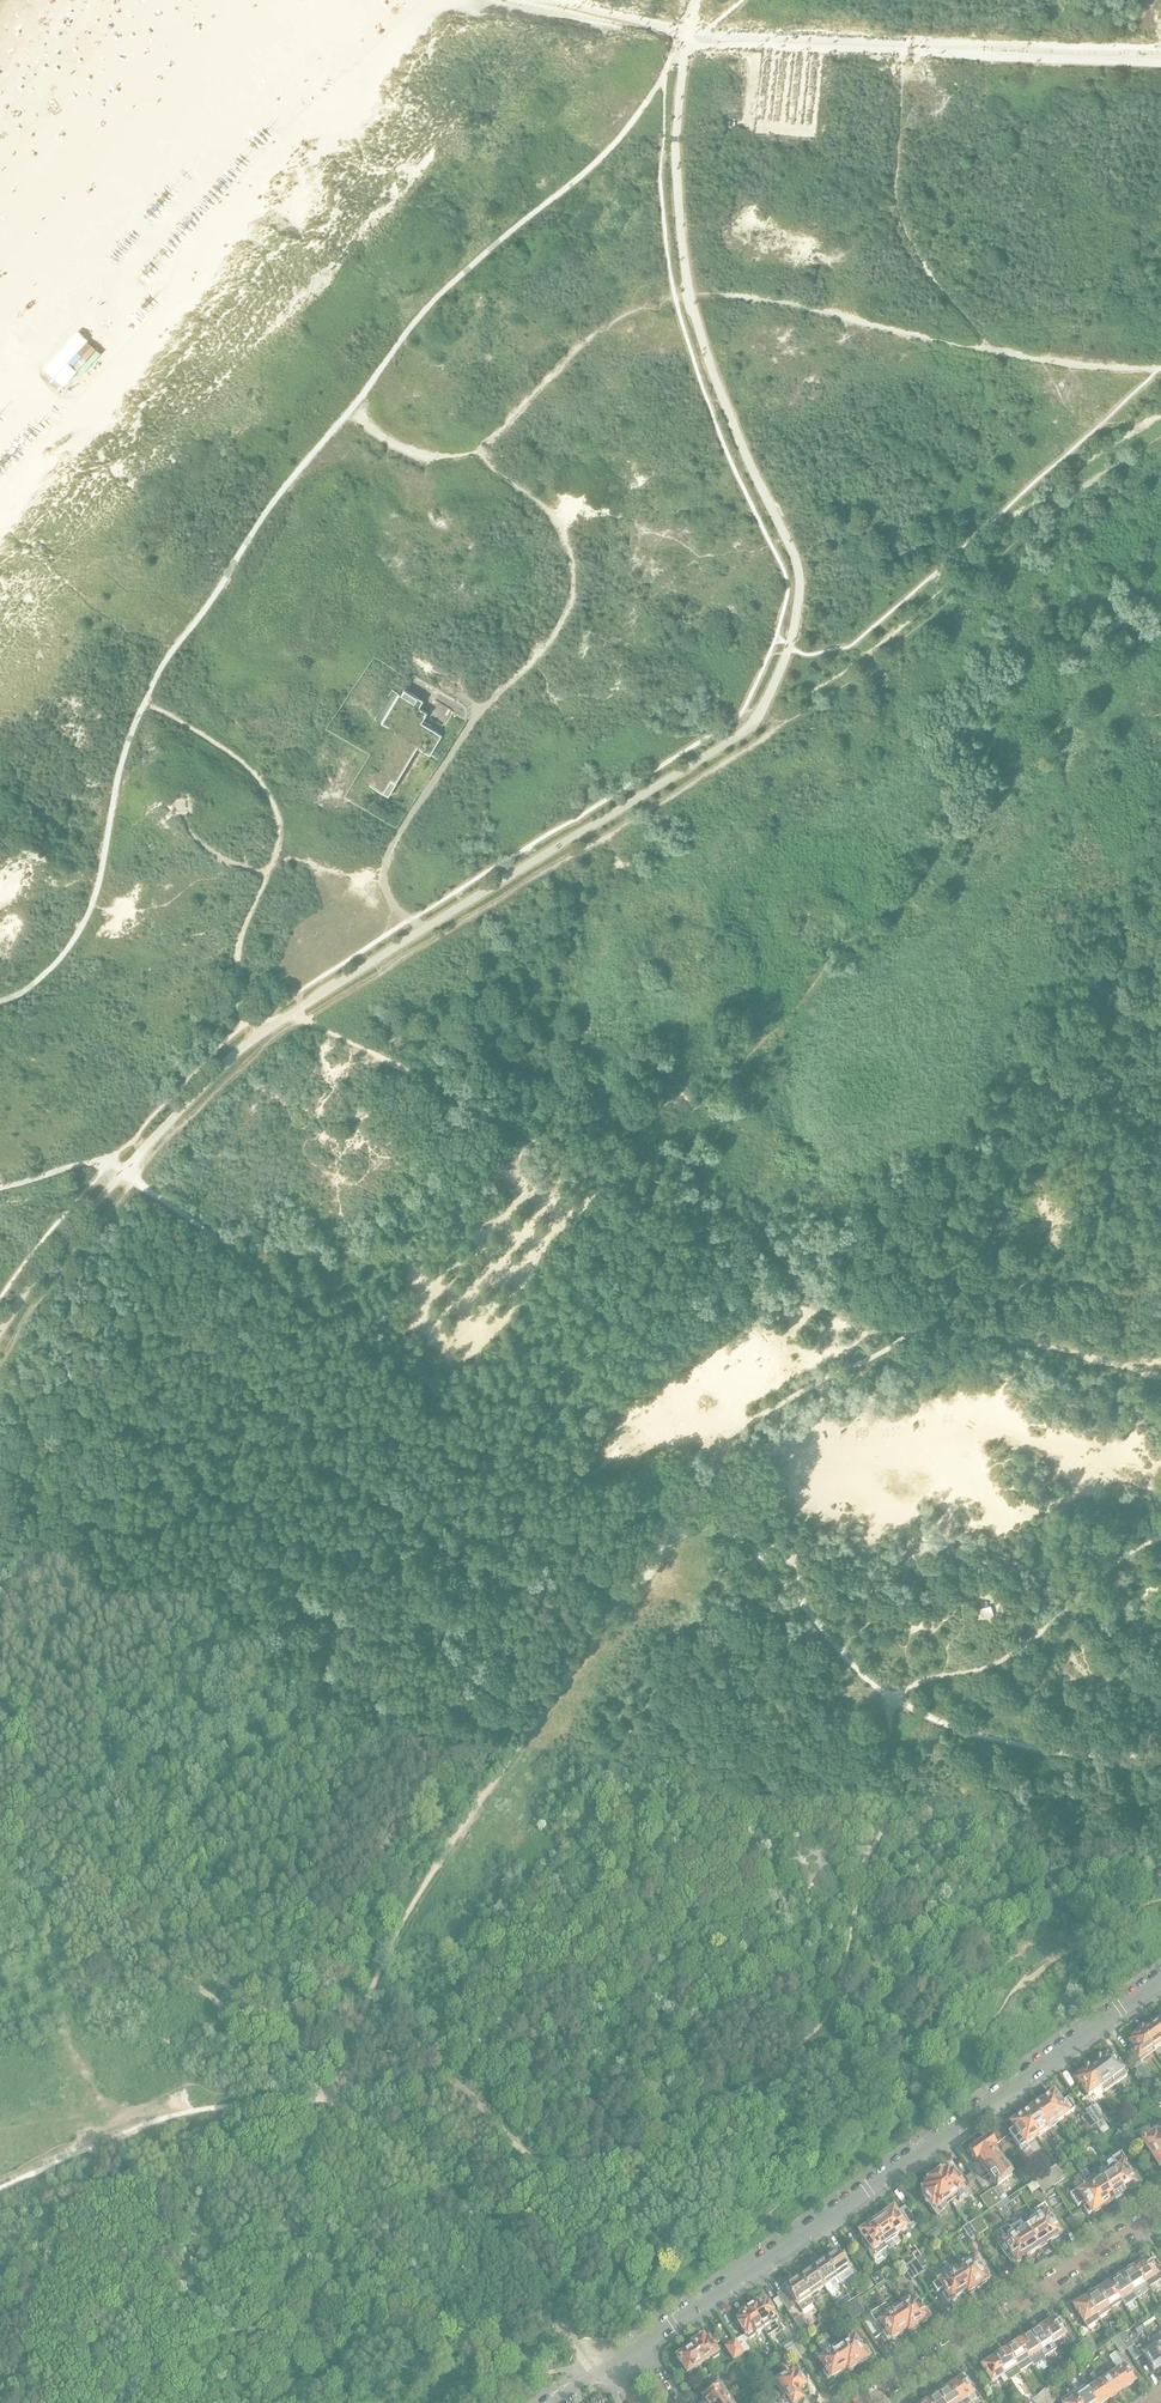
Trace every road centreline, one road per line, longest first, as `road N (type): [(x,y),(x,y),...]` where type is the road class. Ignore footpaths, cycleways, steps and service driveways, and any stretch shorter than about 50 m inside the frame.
road 1 (residential): [(1160,1982),(642,2348)]
road 2 (residential): [(865,2402),(1160,2209)]

